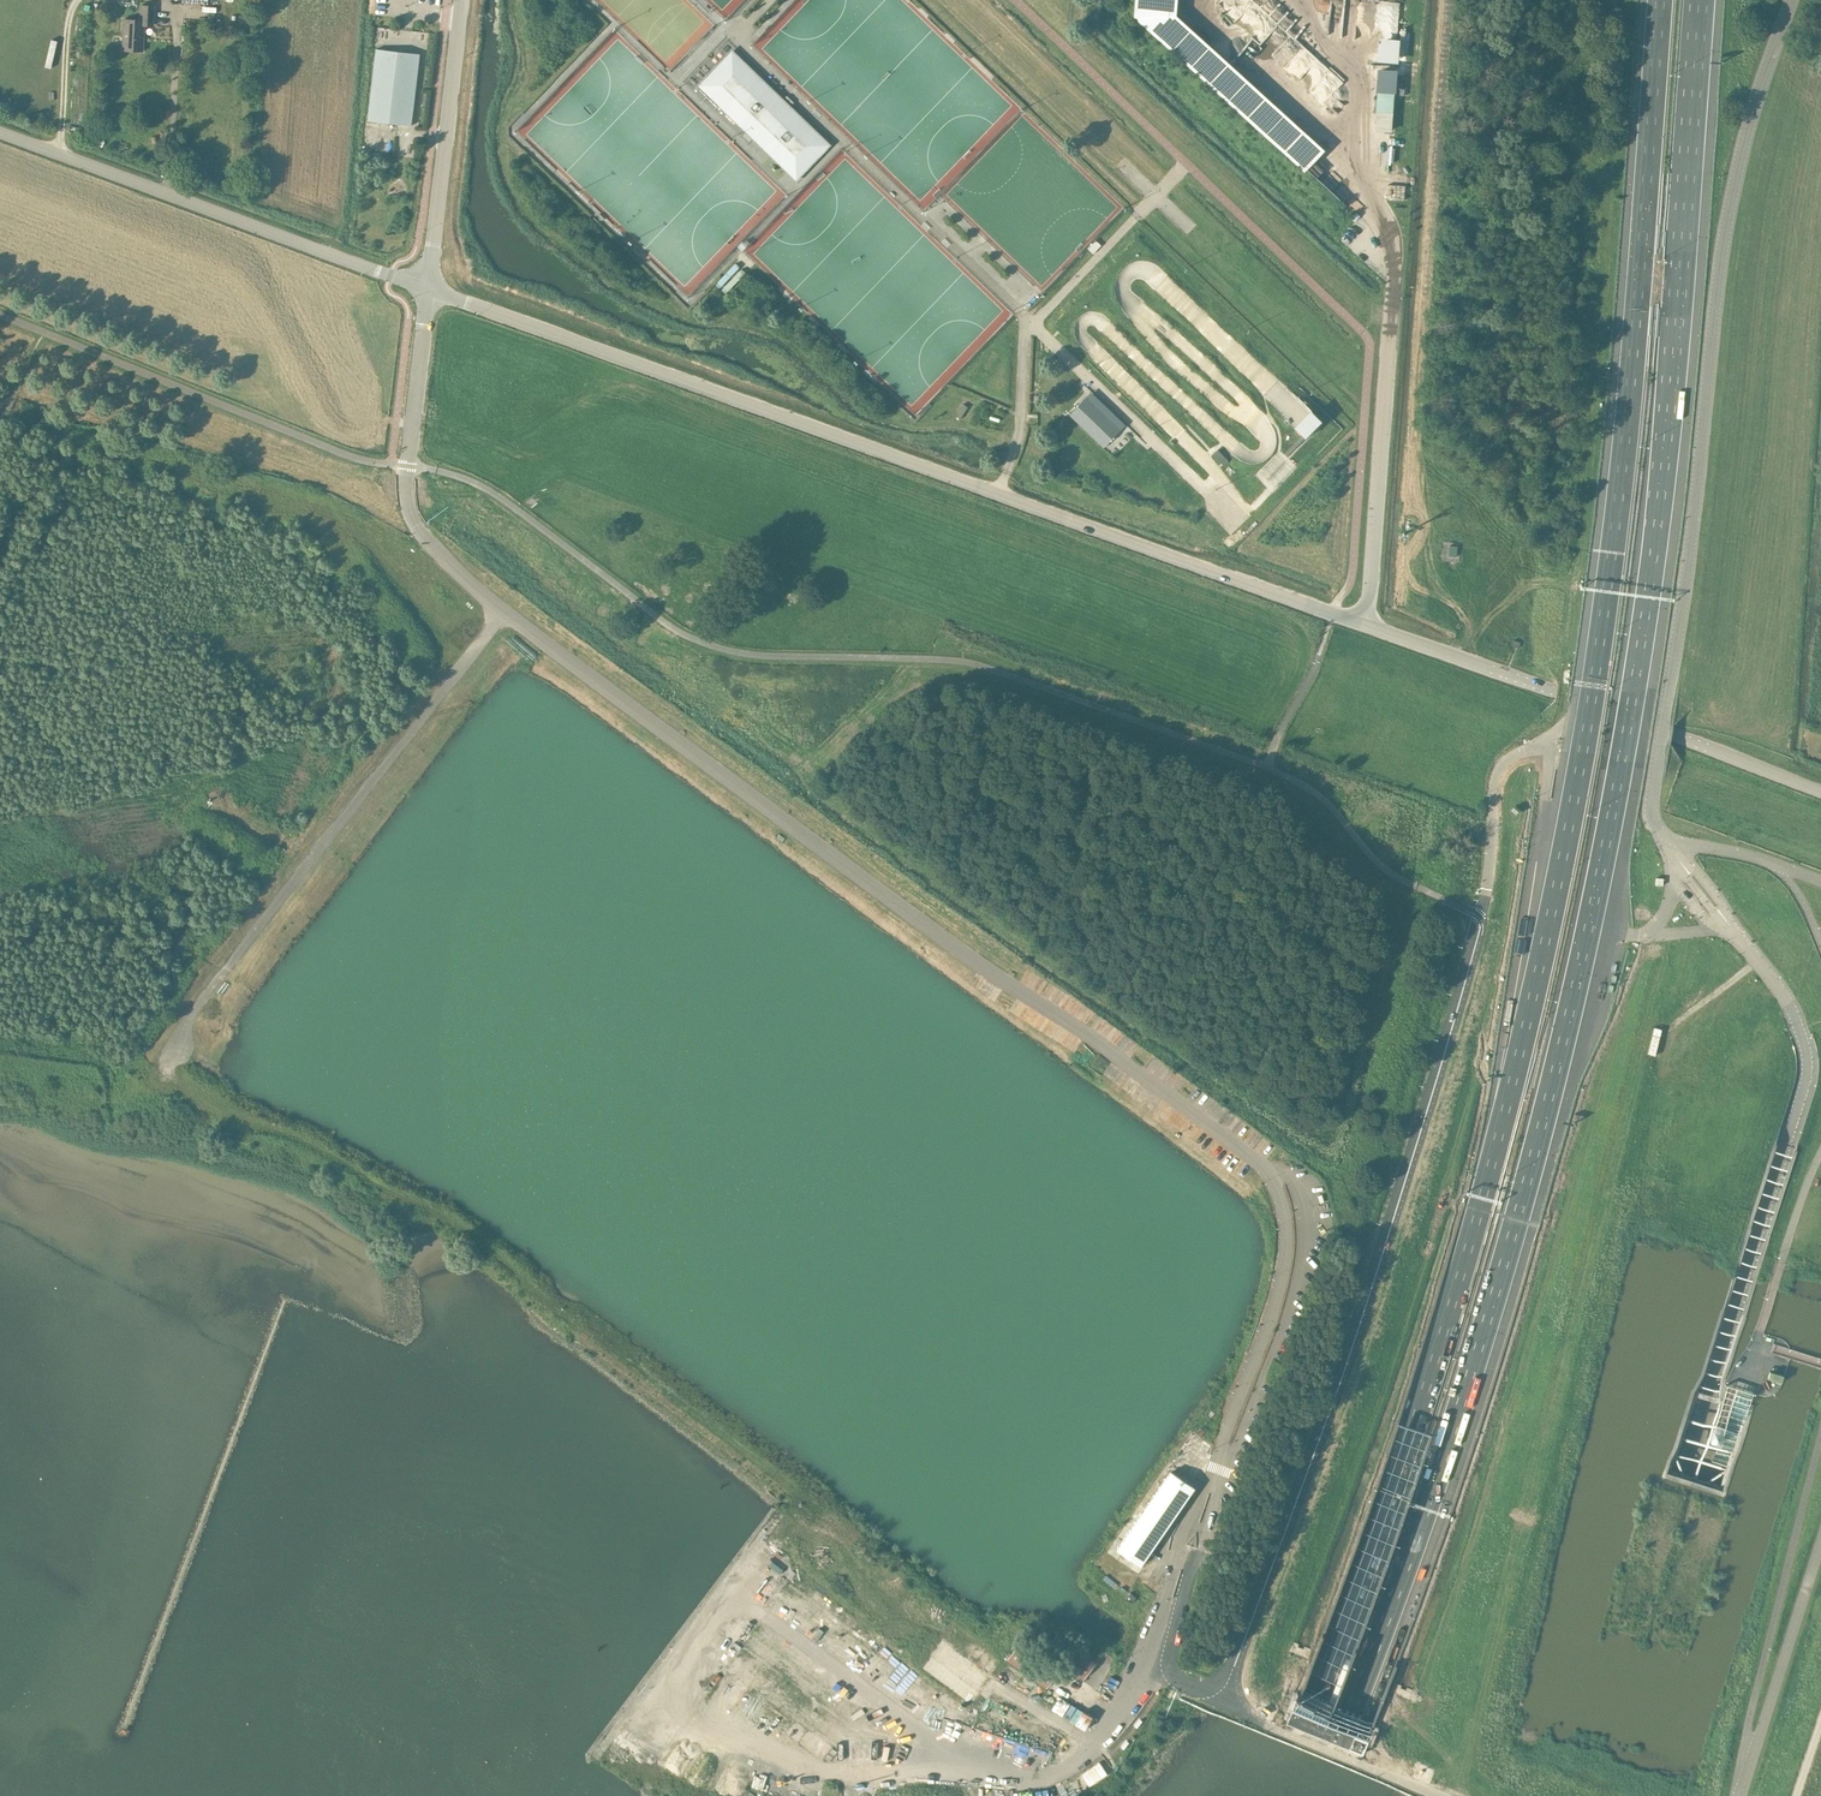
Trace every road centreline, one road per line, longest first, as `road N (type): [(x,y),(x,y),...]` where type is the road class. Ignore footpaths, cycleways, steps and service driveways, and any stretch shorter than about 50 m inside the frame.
road 1 (motorway): [(1659,0),(1612,552),(1588,722),(1536,979),(1414,1427),(1276,1795)]
road 2 (motorway): [(1323,1795),(1491,1325),(1590,926),(1658,490),(1698,0)]
road 3 (unclassified): [(1820,791),(1556,689),(429,291)]
road 4 (unclassified): [(1439,1795),(1261,1721),(1243,1705),(1234,1664),(1361,1308),(1480,918)]
road 5 (unclassified): [(1568,1795),(1680,1478),(1807,1071),(1789,1005),(1736,935)]
road 6 (unclassified): [(1668,840),(1650,803),(1723,244),(1750,120),(1792,0)]
road 7 (unclassified): [(429,291),(0,135)]
road 8 (unclassified): [(429,291),(464,0)]
road 9 (unclassified): [(1745,1783),(1820,1543)]
road 10 (unclassified): [(417,529),(405,488),(429,291)]
road 11 (unclassified): [(1668,840),(1820,880)]

